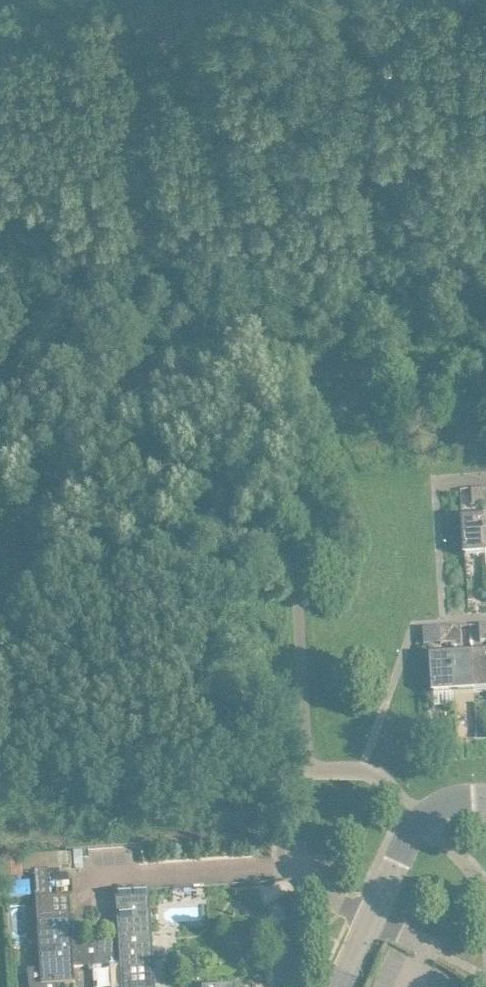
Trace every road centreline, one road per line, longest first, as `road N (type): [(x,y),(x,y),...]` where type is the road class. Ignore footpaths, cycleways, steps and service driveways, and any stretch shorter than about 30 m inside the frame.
road 1 (tertiary): [(346,986),(425,814),(485,793)]

